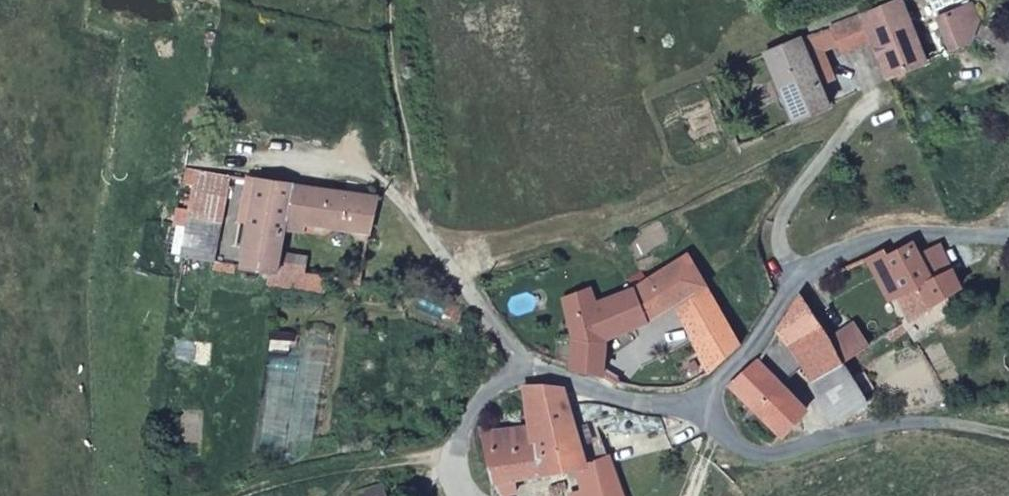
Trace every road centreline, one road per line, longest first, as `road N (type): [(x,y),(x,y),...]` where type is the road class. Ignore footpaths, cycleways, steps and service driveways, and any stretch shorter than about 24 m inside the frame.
road 1 (unclassified): [(1008,235),(915,232),(869,241),(815,267),(789,288),(738,366),(700,396)]
road 2 (unclassified): [(700,396),(732,441),(765,455),(896,427)]
road 3 (unclassified): [(532,368),(472,303),(421,219)]
road 4 (unclassified): [(700,396),(634,400),(532,368)]
road 5 (unclassified): [(469,495),(462,452),(469,413),(532,368)]

